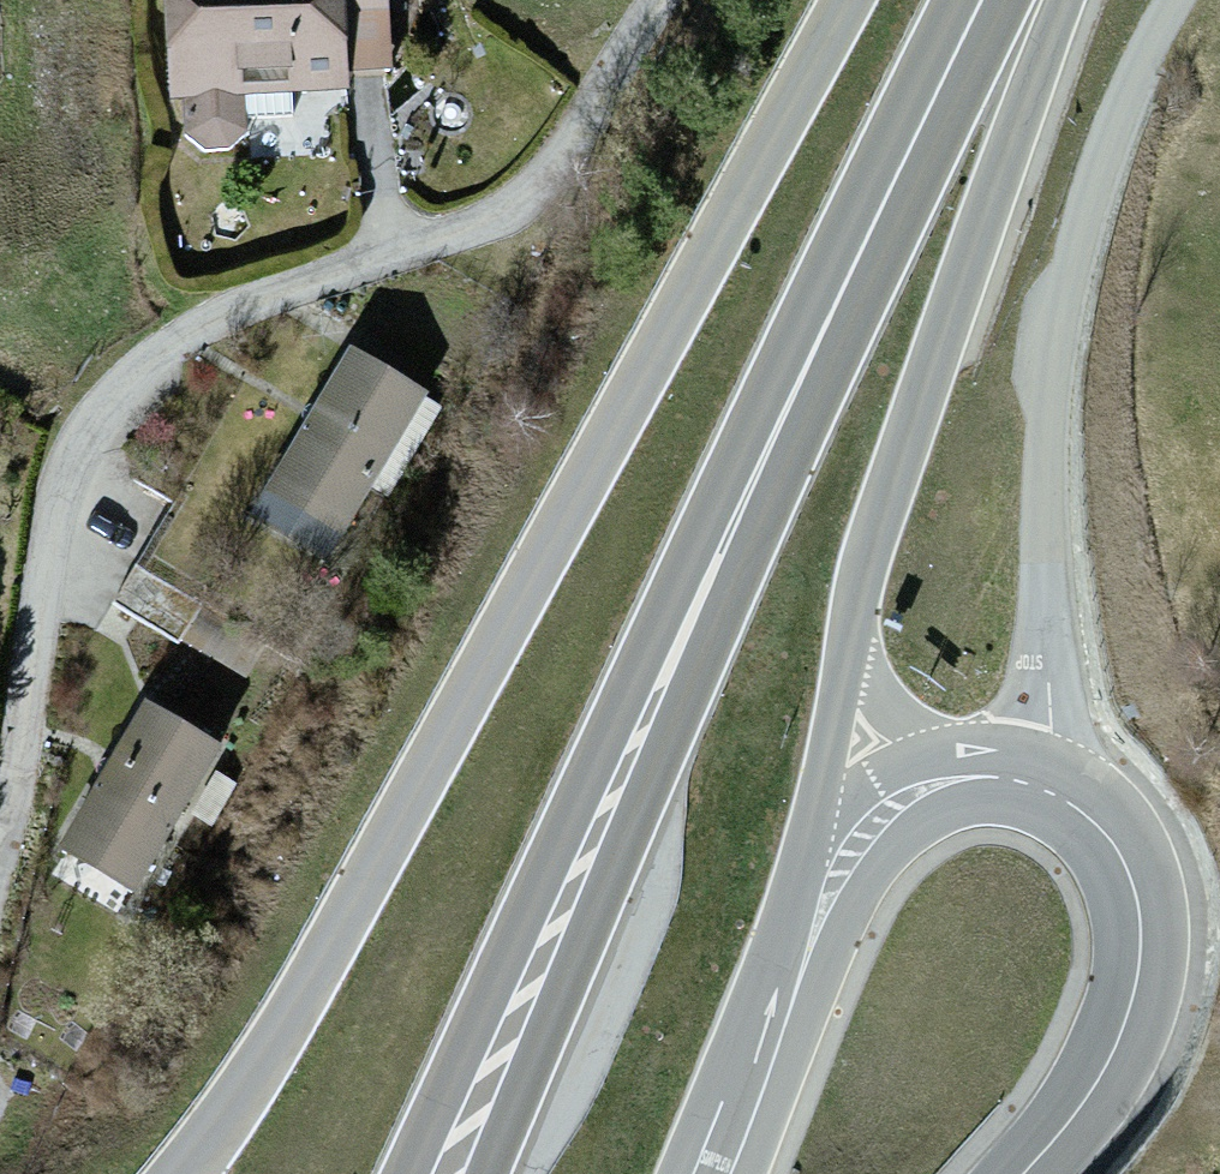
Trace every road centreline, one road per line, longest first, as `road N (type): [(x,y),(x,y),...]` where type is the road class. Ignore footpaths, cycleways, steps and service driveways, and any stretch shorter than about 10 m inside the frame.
road 1 (trunk): [(849,0),(310,982),(182,1173)]
road 2 (trunk): [(448,1173),(675,651),(983,0)]
road 3 (residential): [(0,833),(64,482),(119,388),(225,313),(512,207),(568,145),(665,0)]
road 4 (trunk): [(850,645),(879,523),(1065,0)]
road 5 (tertiary): [(967,778),(1034,783),(1071,801),(1116,845),(1141,920),(1139,970),(1117,1047),(1092,1092),(1023,1173)]
road 6 (trunk): [(799,946),(850,645)]
road 7 (tertiary): [(799,946),(842,863),(889,807),(924,787),(967,778)]
road 8 (tertiary): [(711,1173),(799,946)]
road 9 (trunk): [(967,778),(893,723),(850,645)]

